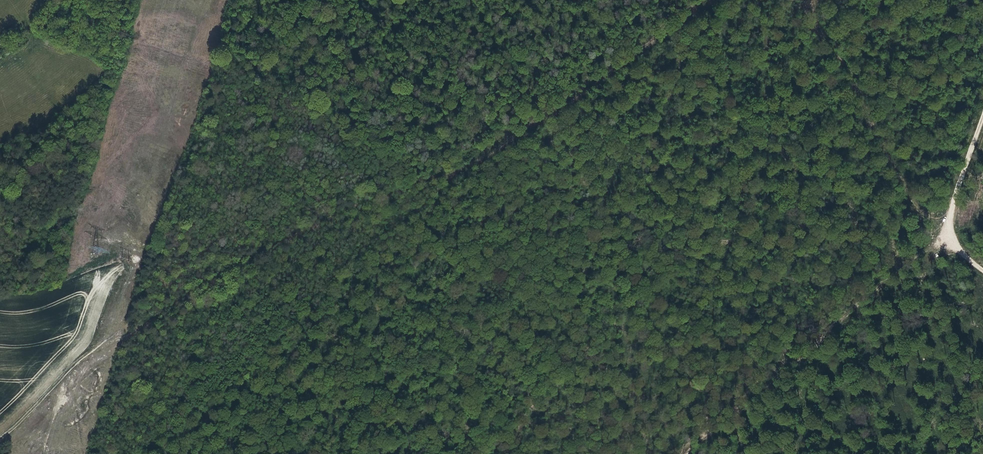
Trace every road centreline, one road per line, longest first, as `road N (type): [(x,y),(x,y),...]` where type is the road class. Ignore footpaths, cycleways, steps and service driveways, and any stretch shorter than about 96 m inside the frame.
road 1 (track): [(147,453),(327,291),(706,0)]
road 2 (track): [(982,270),(946,236),(982,116)]
road 3 (track): [(0,434),(112,333)]

